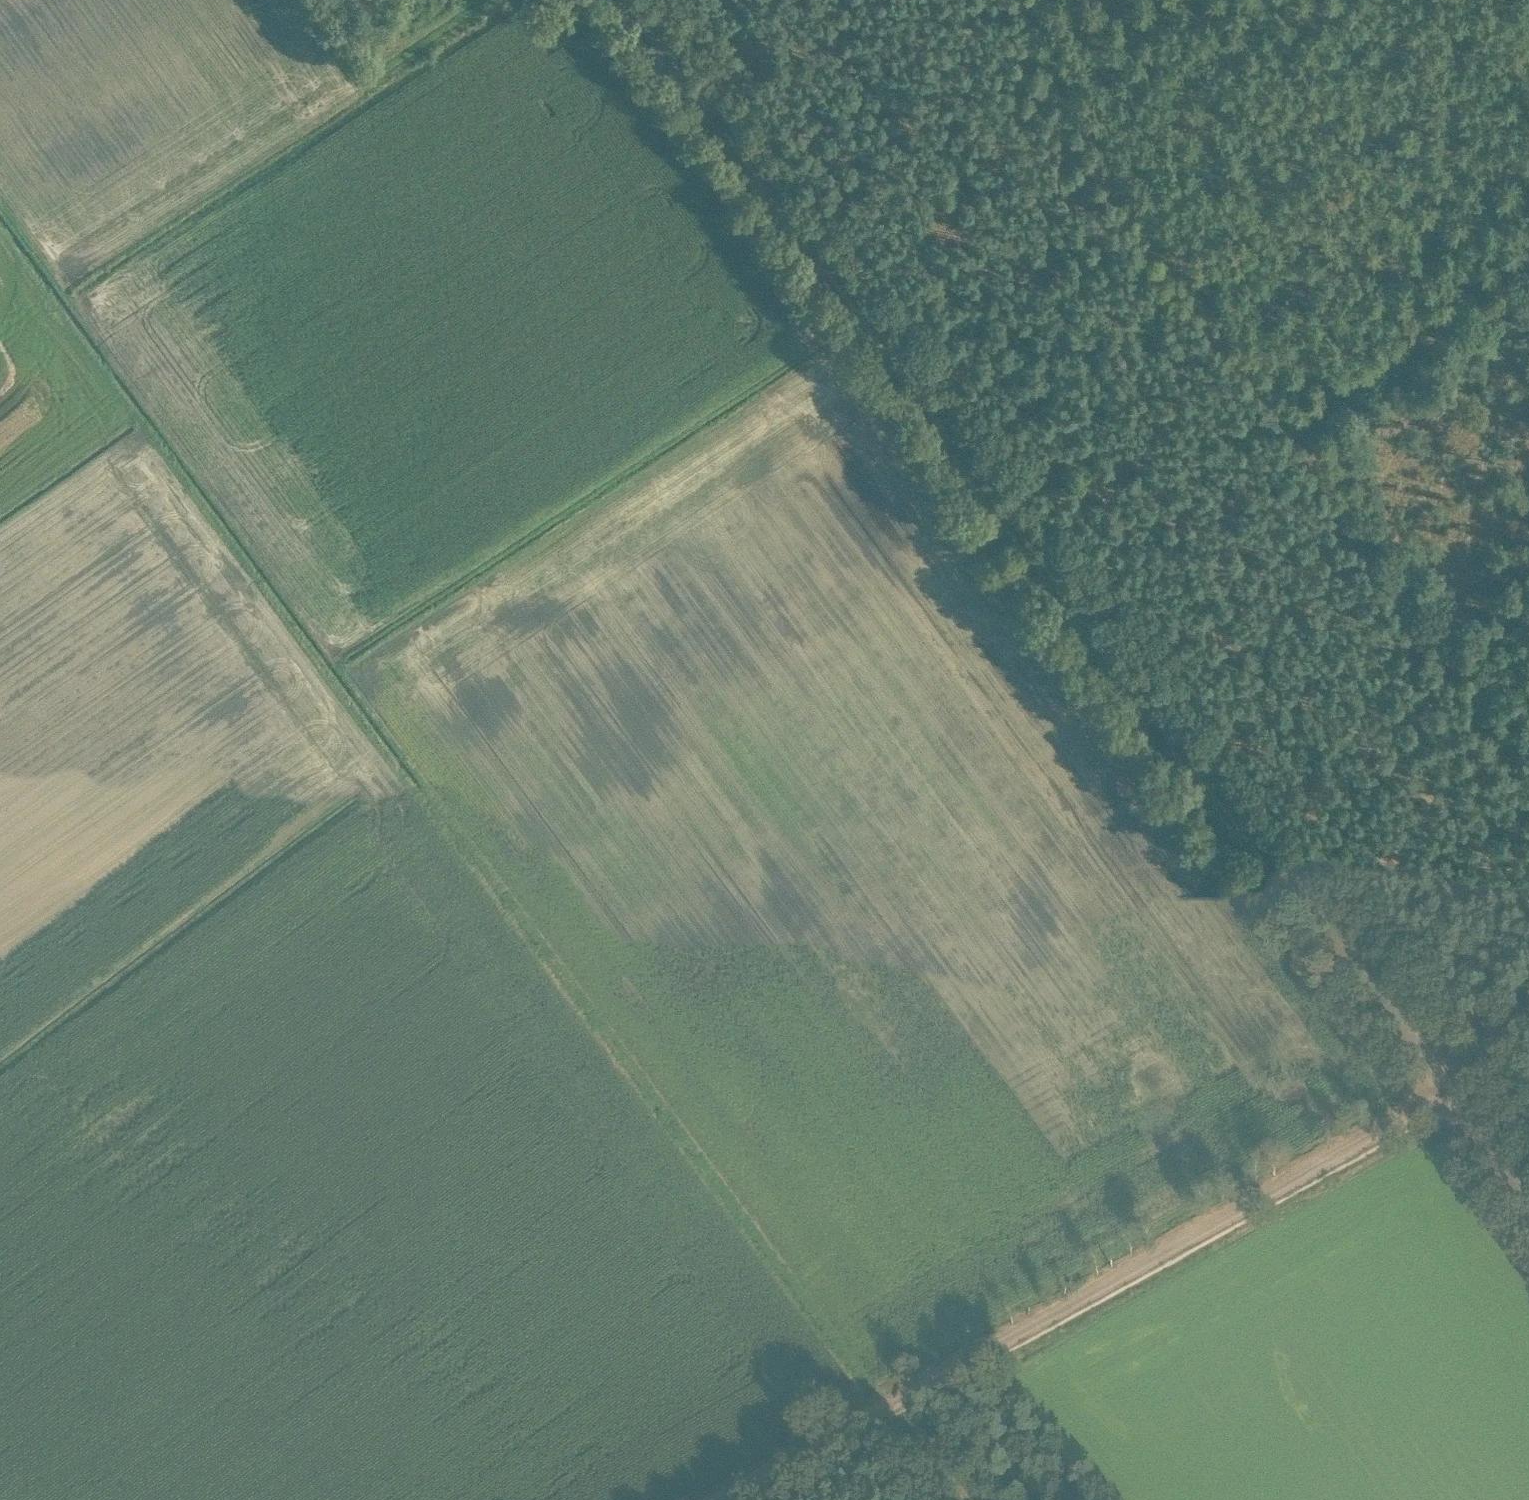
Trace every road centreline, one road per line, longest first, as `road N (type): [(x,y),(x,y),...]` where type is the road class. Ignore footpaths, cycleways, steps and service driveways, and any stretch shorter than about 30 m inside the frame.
road 1 (track): [(624,0),(1528,1227)]
road 2 (track): [(1446,1088),(718,1499)]
road 3 (track): [(1528,253),(1293,426),(1212,320),(1178,306),(1153,307),(983,416),(965,437)]

